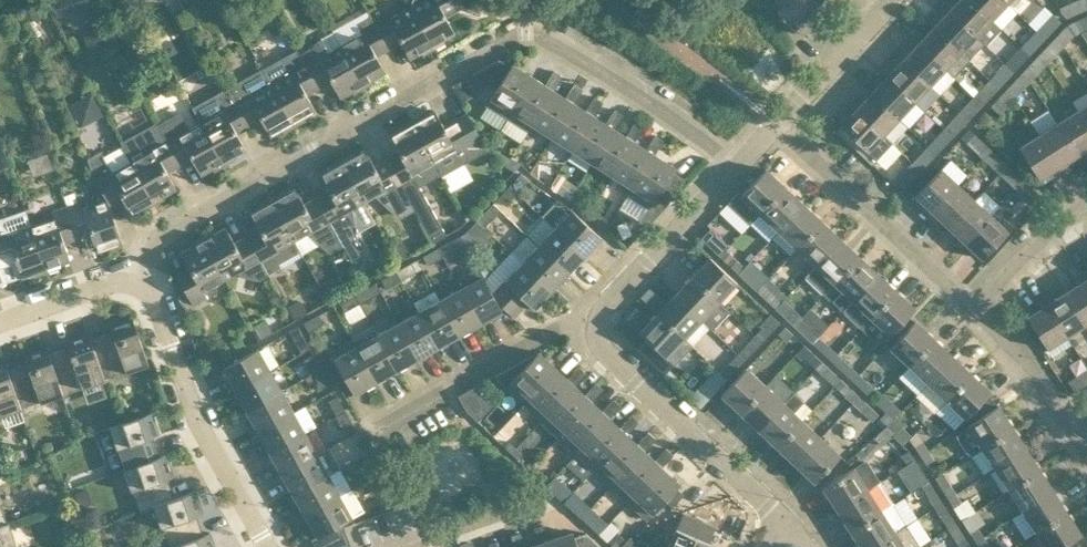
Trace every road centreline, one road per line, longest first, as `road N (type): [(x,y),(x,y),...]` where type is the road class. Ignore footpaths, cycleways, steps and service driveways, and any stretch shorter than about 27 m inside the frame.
road 1 (residential): [(142,267),(161,229),(534,20),(734,164)]
road 2 (residential): [(270,546),(142,267)]
road 3 (residential): [(976,311),(773,119)]
road 4 (residential): [(775,519),(602,349),(597,318)]
road 5 (residential): [(597,318),(393,411)]
road 6 (residential): [(597,318),(734,164)]
road 7 (residential): [(1086,462),(976,311)]
road 8 (residential): [(773,119),(883,0)]
road 9 (residential): [(976,311),(1086,199)]
road 10 (residential): [(142,267),(0,317)]

